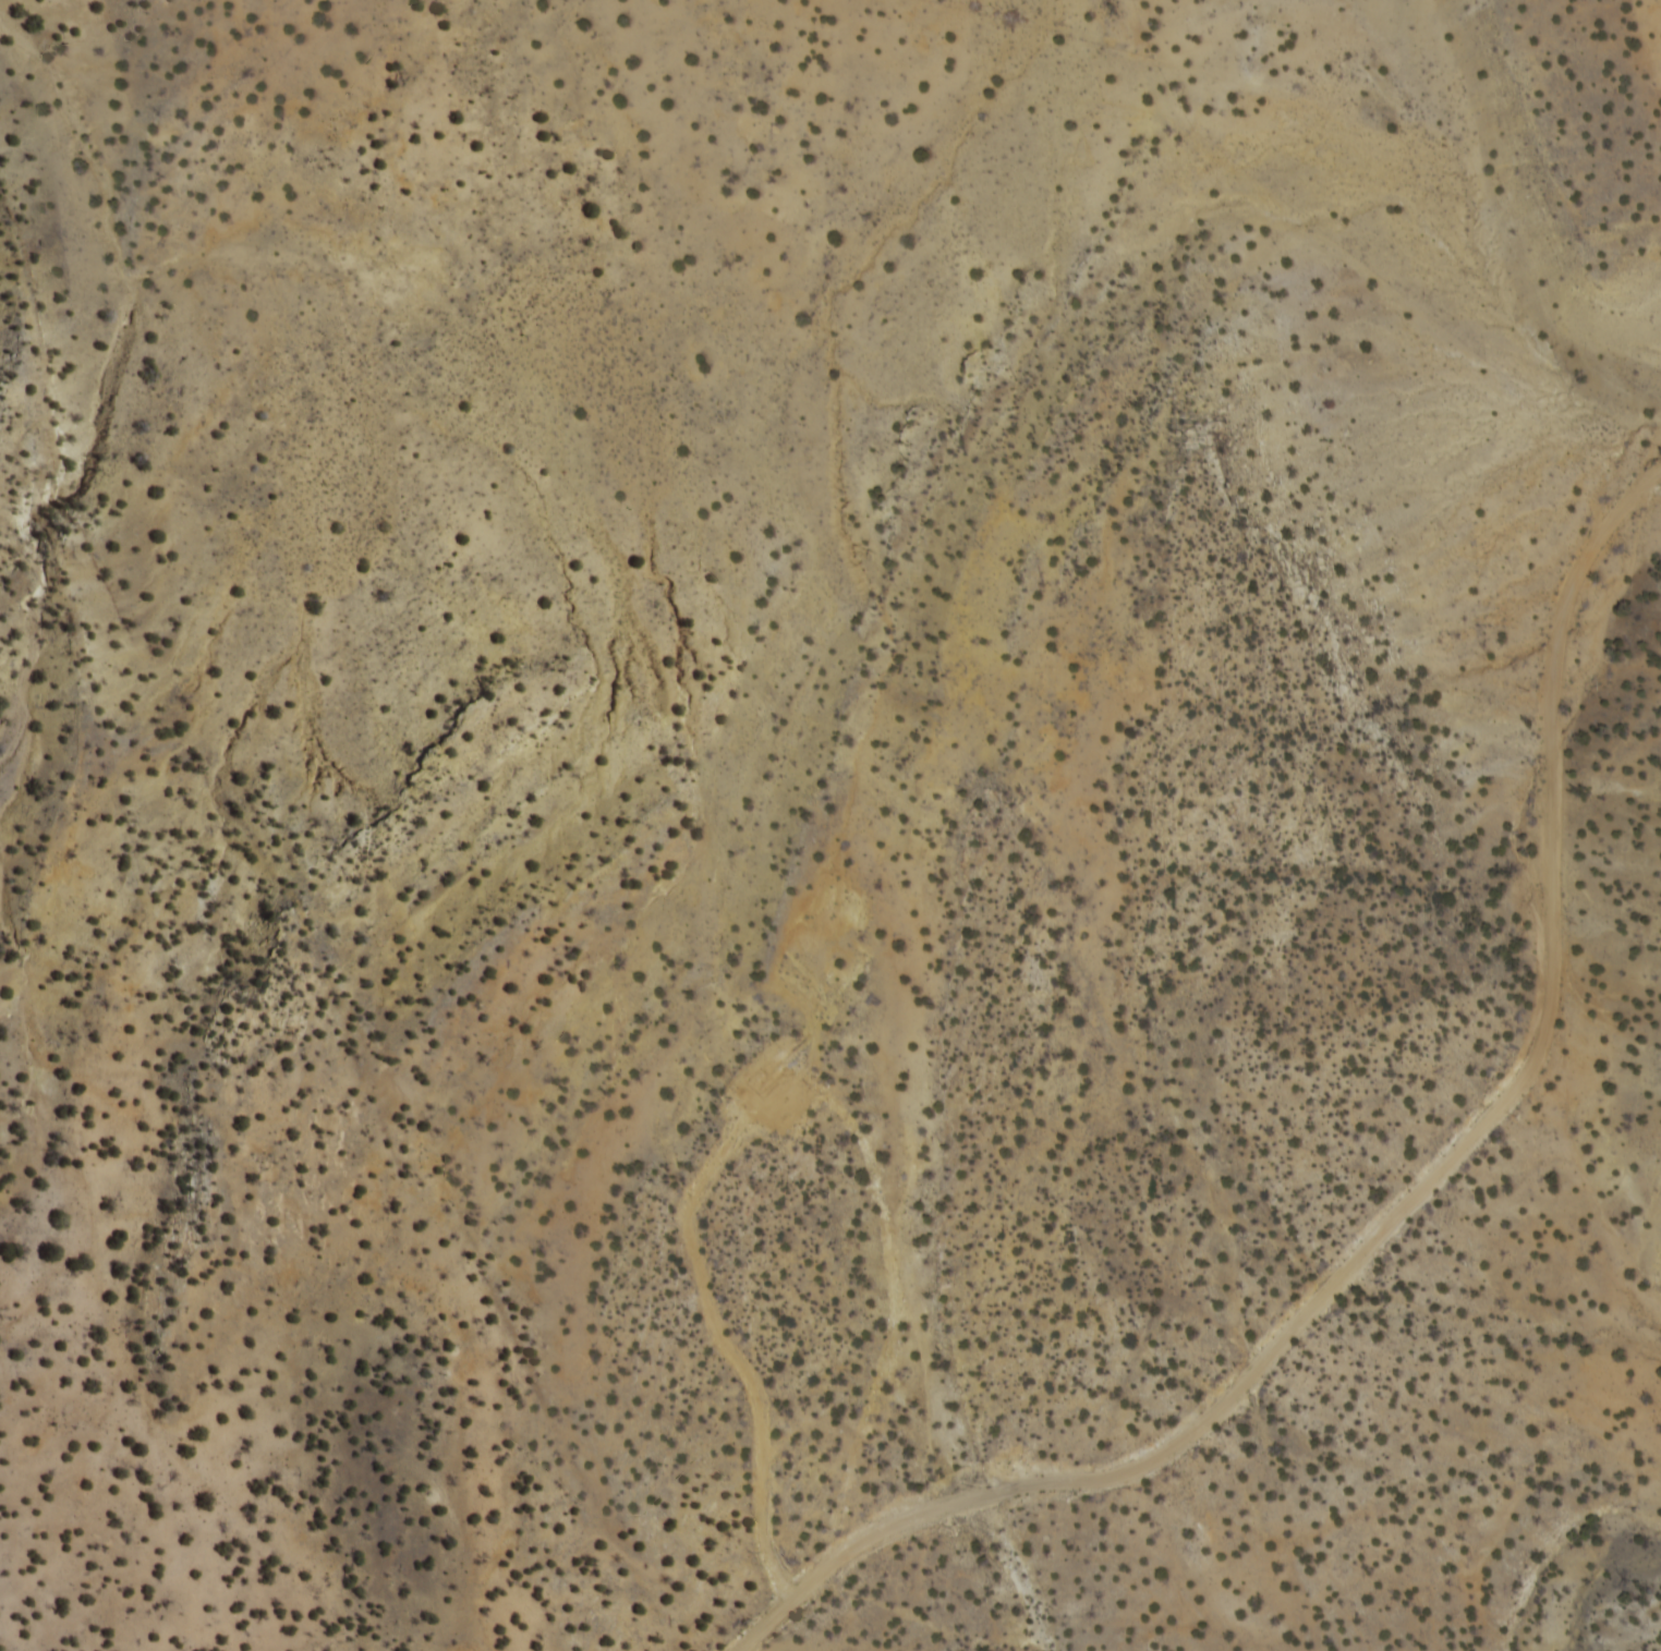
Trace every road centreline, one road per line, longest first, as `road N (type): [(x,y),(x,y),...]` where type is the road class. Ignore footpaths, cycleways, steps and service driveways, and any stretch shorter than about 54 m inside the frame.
road 1 (residential): [(1660,468),(1604,532),(1567,618),(1556,991),(1533,1065),(1244,1382),(1177,1438),(1145,1459),(956,1493),(897,1516),(797,1588),(734,1650)]

